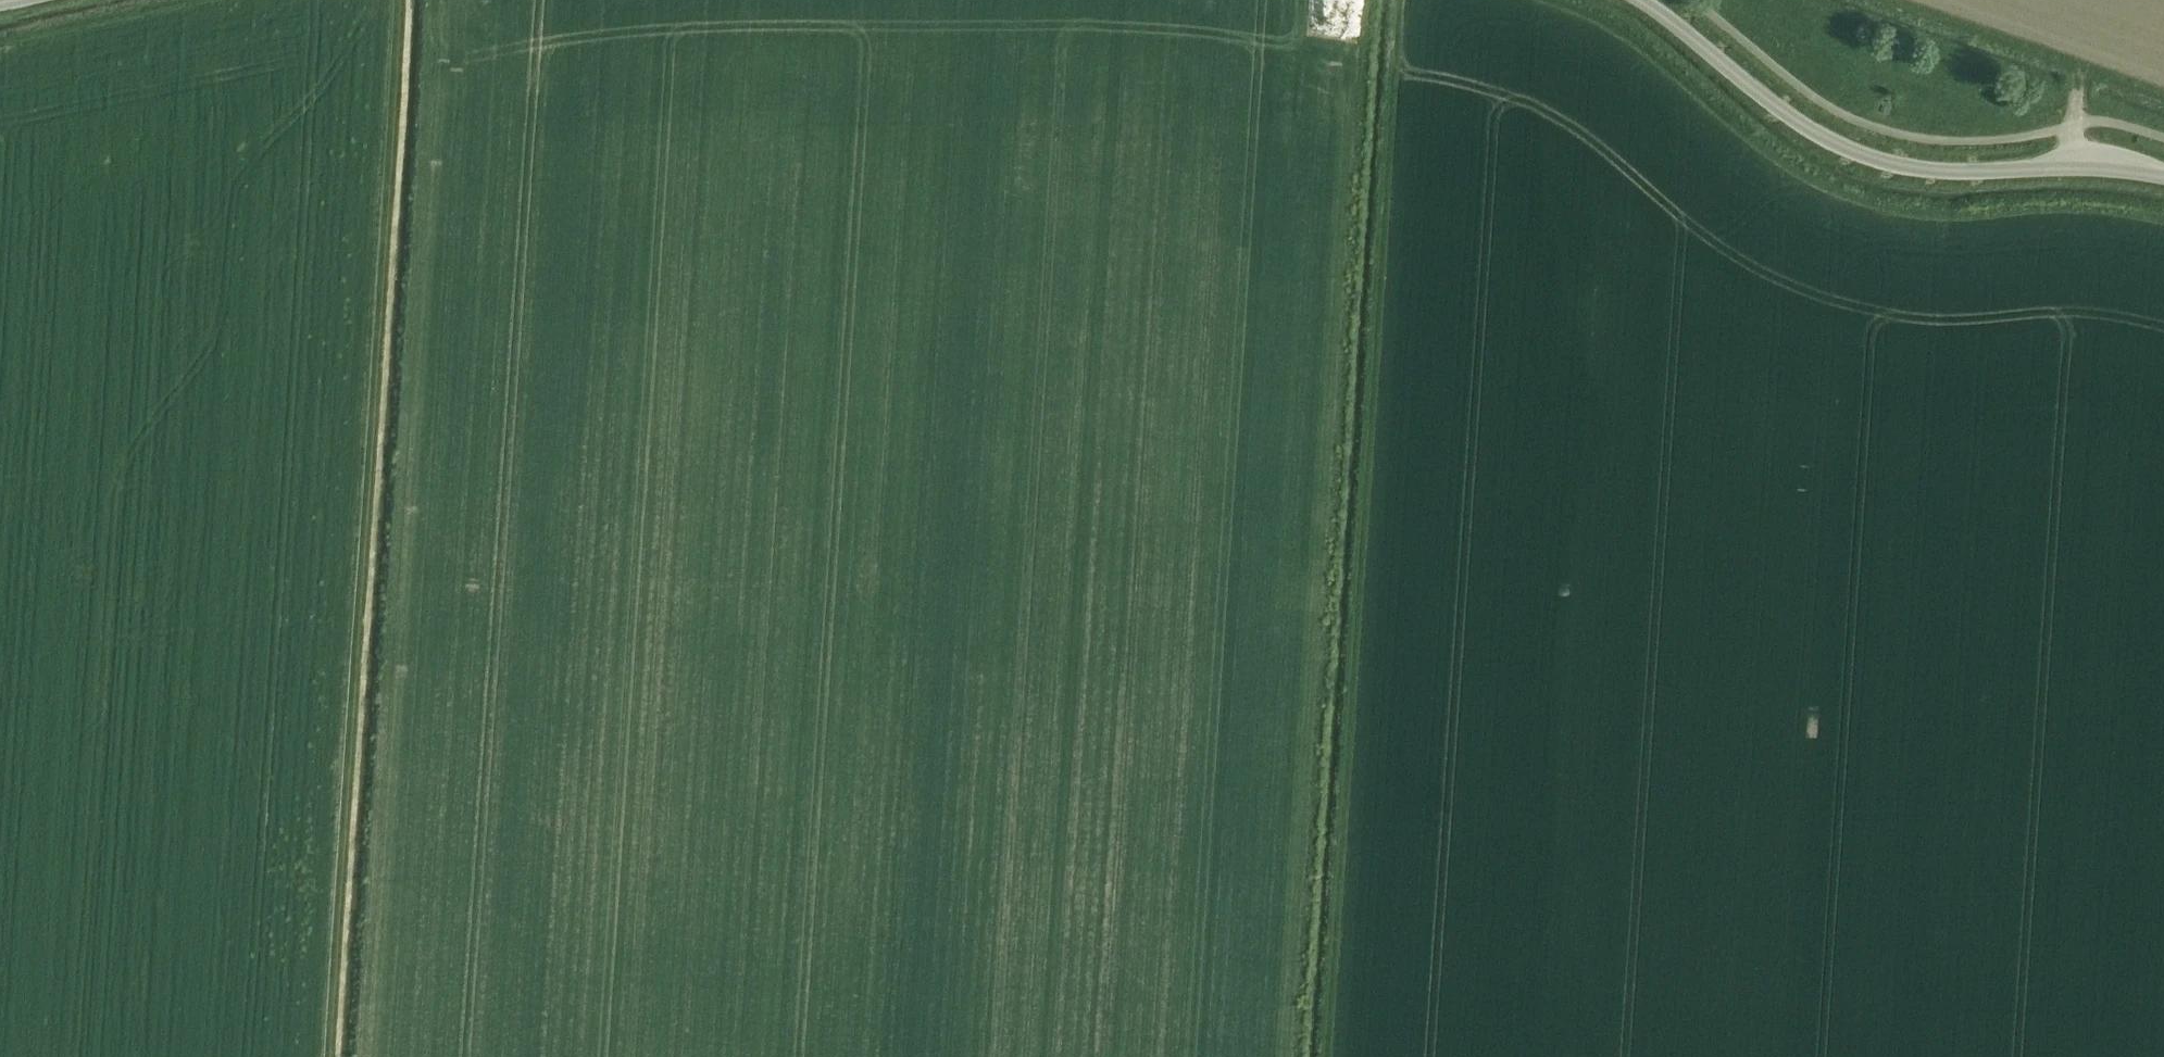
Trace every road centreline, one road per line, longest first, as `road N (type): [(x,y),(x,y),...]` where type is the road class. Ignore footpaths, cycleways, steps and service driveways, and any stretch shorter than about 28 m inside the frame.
road 1 (unclassified): [(2163,177),(2085,168),(1945,171),(1870,158),(1797,122),(1640,0)]

